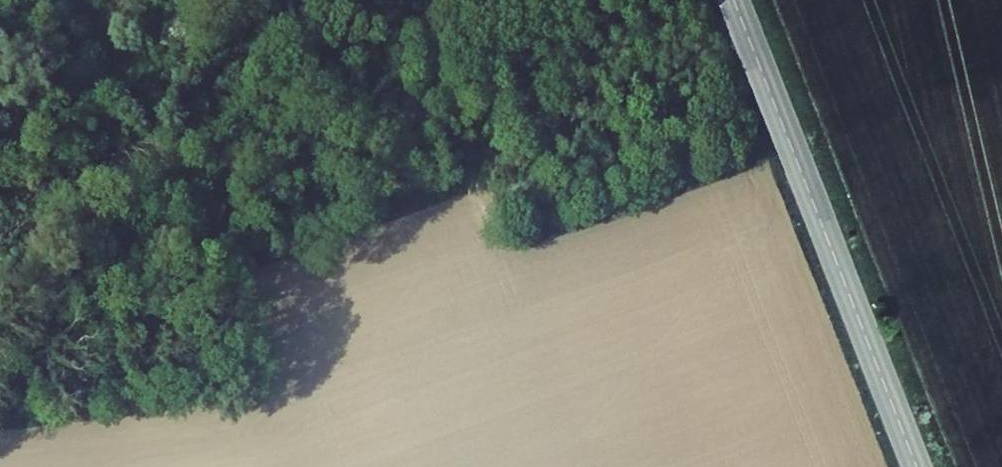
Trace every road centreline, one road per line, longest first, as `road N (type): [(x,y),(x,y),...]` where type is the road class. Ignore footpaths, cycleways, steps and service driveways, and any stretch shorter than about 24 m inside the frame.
road 1 (tertiary): [(734,0),(916,466)]

